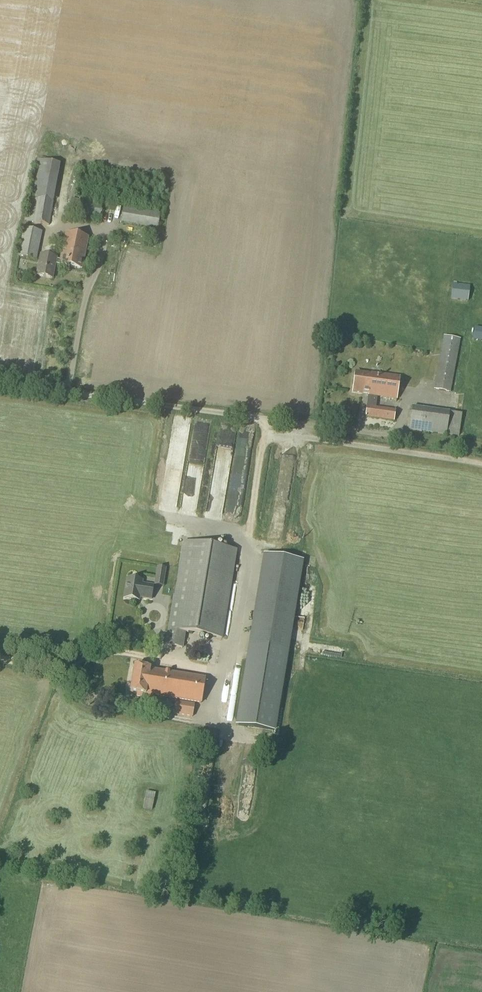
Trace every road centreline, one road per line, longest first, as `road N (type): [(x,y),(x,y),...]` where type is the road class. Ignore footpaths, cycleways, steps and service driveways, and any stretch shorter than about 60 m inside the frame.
road 1 (unclassified): [(318,426),(0,384)]

